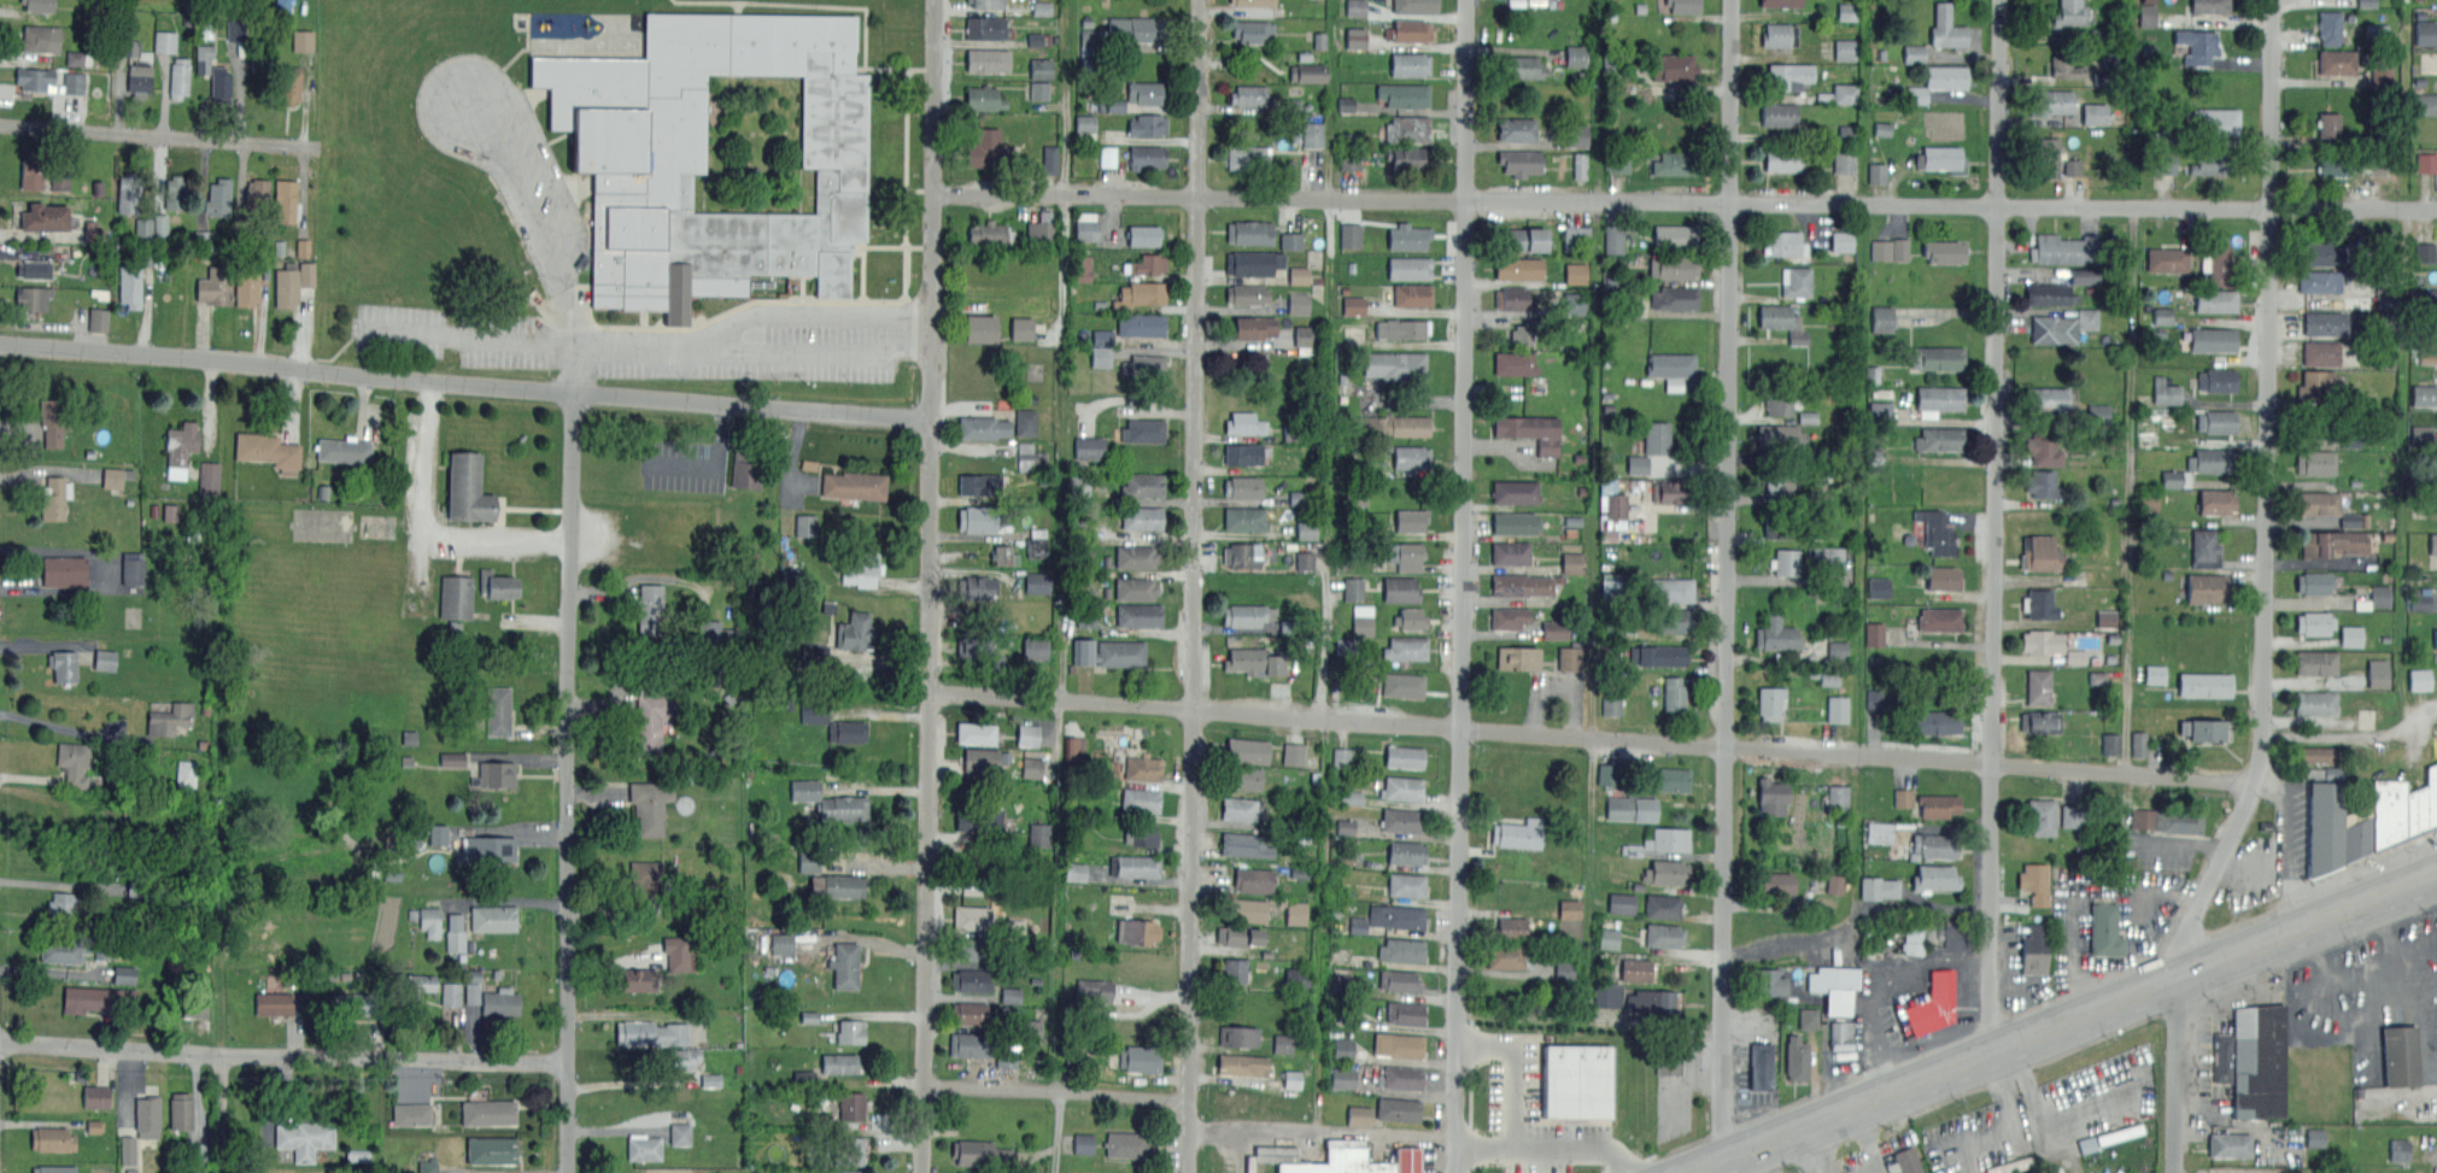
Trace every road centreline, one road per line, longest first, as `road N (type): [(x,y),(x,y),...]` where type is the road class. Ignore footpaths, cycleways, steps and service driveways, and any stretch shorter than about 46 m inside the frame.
road 1 (residential): [(2436,208),(935,192)]
road 2 (residential): [(2257,780),(928,688)]
road 3 (residential): [(1200,0),(1189,1172)]
road 4 (residential): [(936,0),(925,1172)]
road 5 (residential): [(1732,0),(1721,1162)]
road 6 (residential): [(1466,0),(1453,1139)]
road 7 (residential): [(2000,0),(1988,1056)]
road 8 (residential): [(2271,0),(2263,767),(2181,946),(2179,980)]
road 9 (residential): [(931,418),(0,343)]
road 10 (primary): [(1694,1172),(2436,876)]
road 11 (residential): [(574,391),(567,1172)]
road 12 (residential): [(567,1062),(225,1056),(0,1040)]
road 13 (residential): [(318,145),(0,123)]
road 14 (residential): [(1190,1102),(925,1083)]
road 15 (residential): [(2179,980),(2177,1172)]

